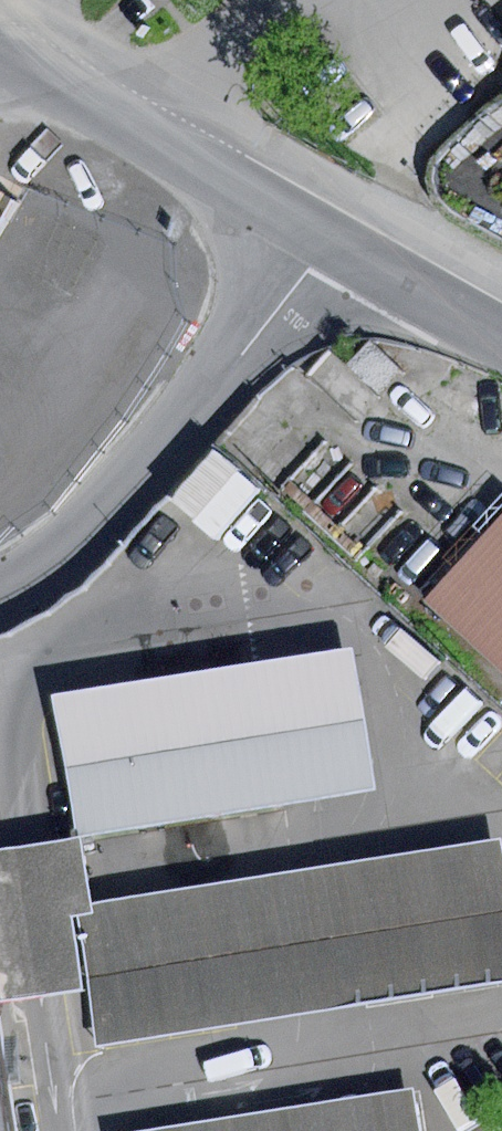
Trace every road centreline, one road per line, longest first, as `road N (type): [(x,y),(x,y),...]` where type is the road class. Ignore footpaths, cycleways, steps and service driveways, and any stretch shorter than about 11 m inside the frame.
road 1 (unclassified): [(332,240),(91,529),(0,595)]
road 2 (residential): [(332,240),(0,50)]
road 3 (residential): [(501,337),(332,240)]

